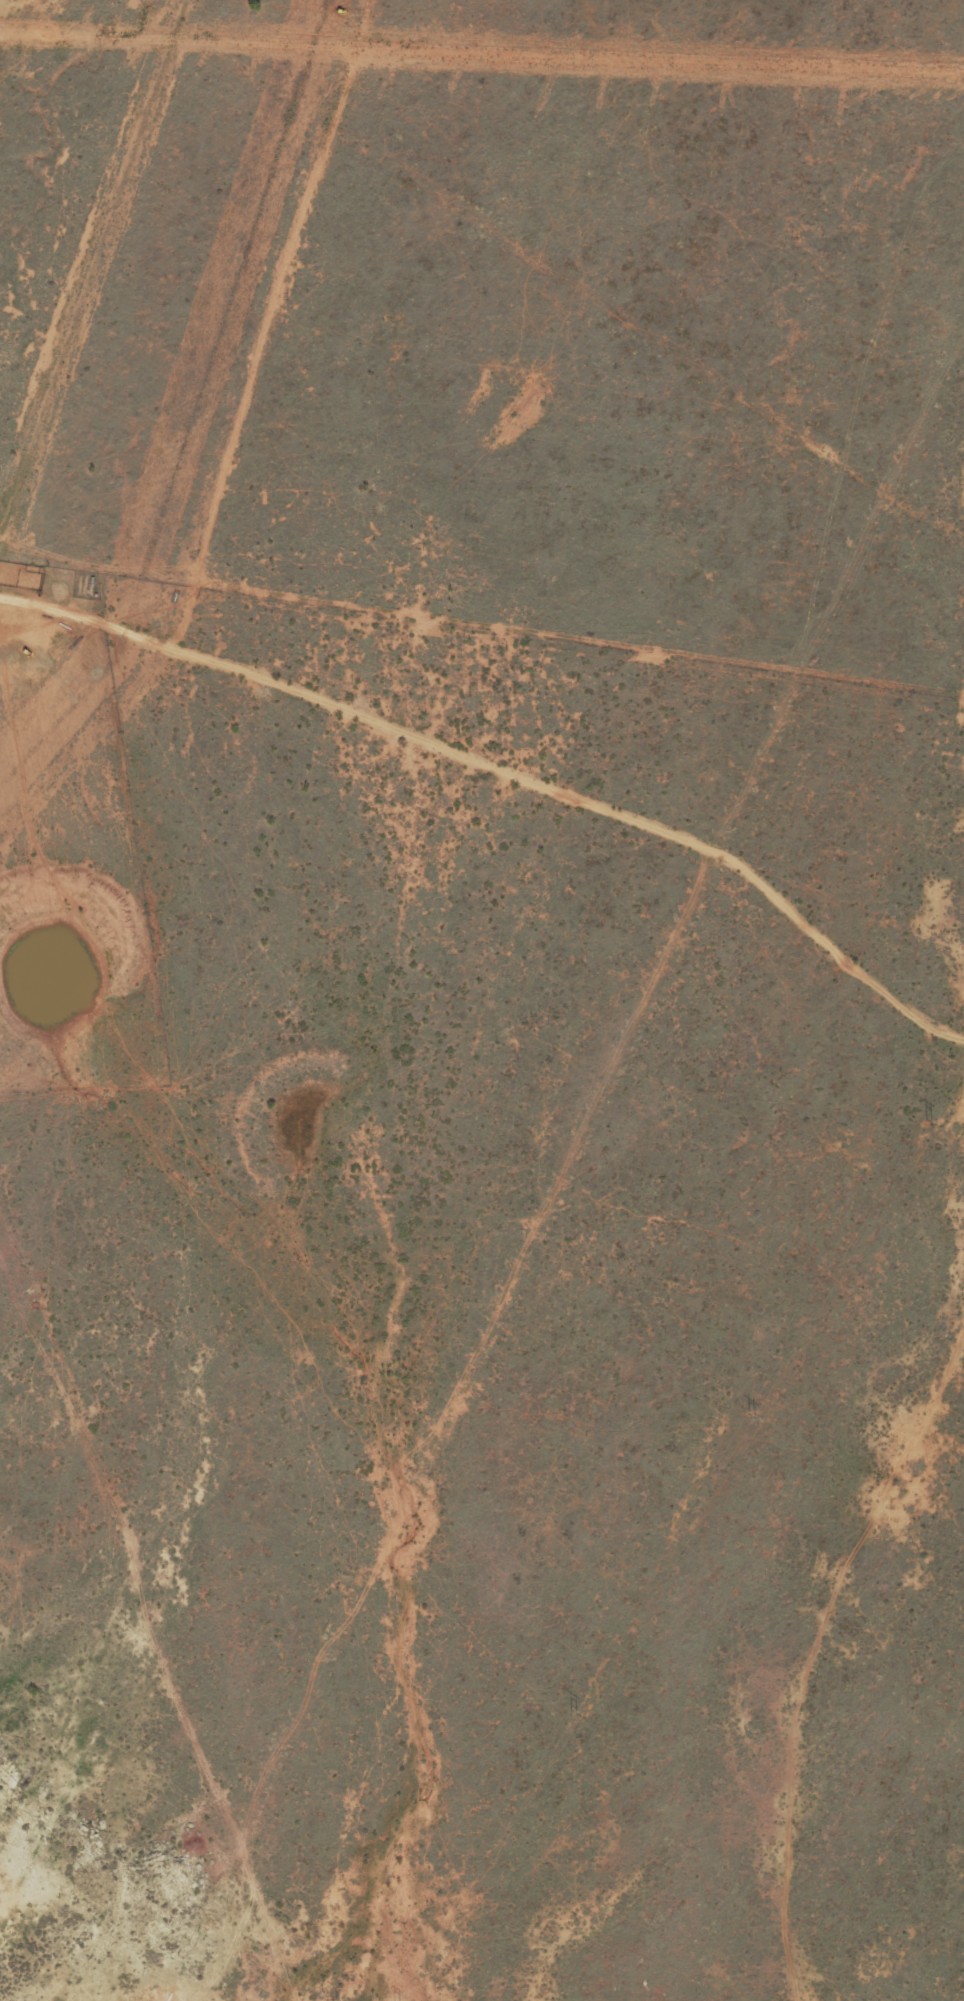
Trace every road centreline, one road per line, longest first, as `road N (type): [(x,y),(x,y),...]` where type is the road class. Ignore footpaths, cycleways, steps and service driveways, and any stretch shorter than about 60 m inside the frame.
road 1 (track): [(963,1024),(797,1000),(696,919),(424,772),(183,685),(0,640)]

